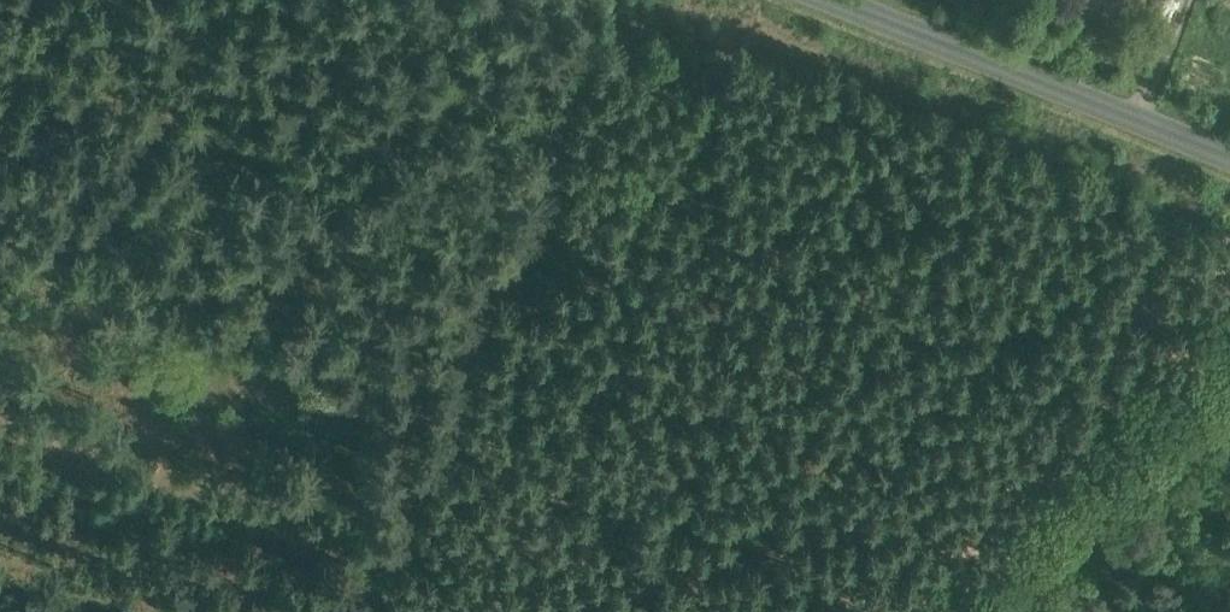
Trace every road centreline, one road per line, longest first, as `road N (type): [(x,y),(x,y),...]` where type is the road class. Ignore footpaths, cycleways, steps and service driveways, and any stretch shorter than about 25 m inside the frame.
road 1 (unclassified): [(857,0),(1229,147)]

